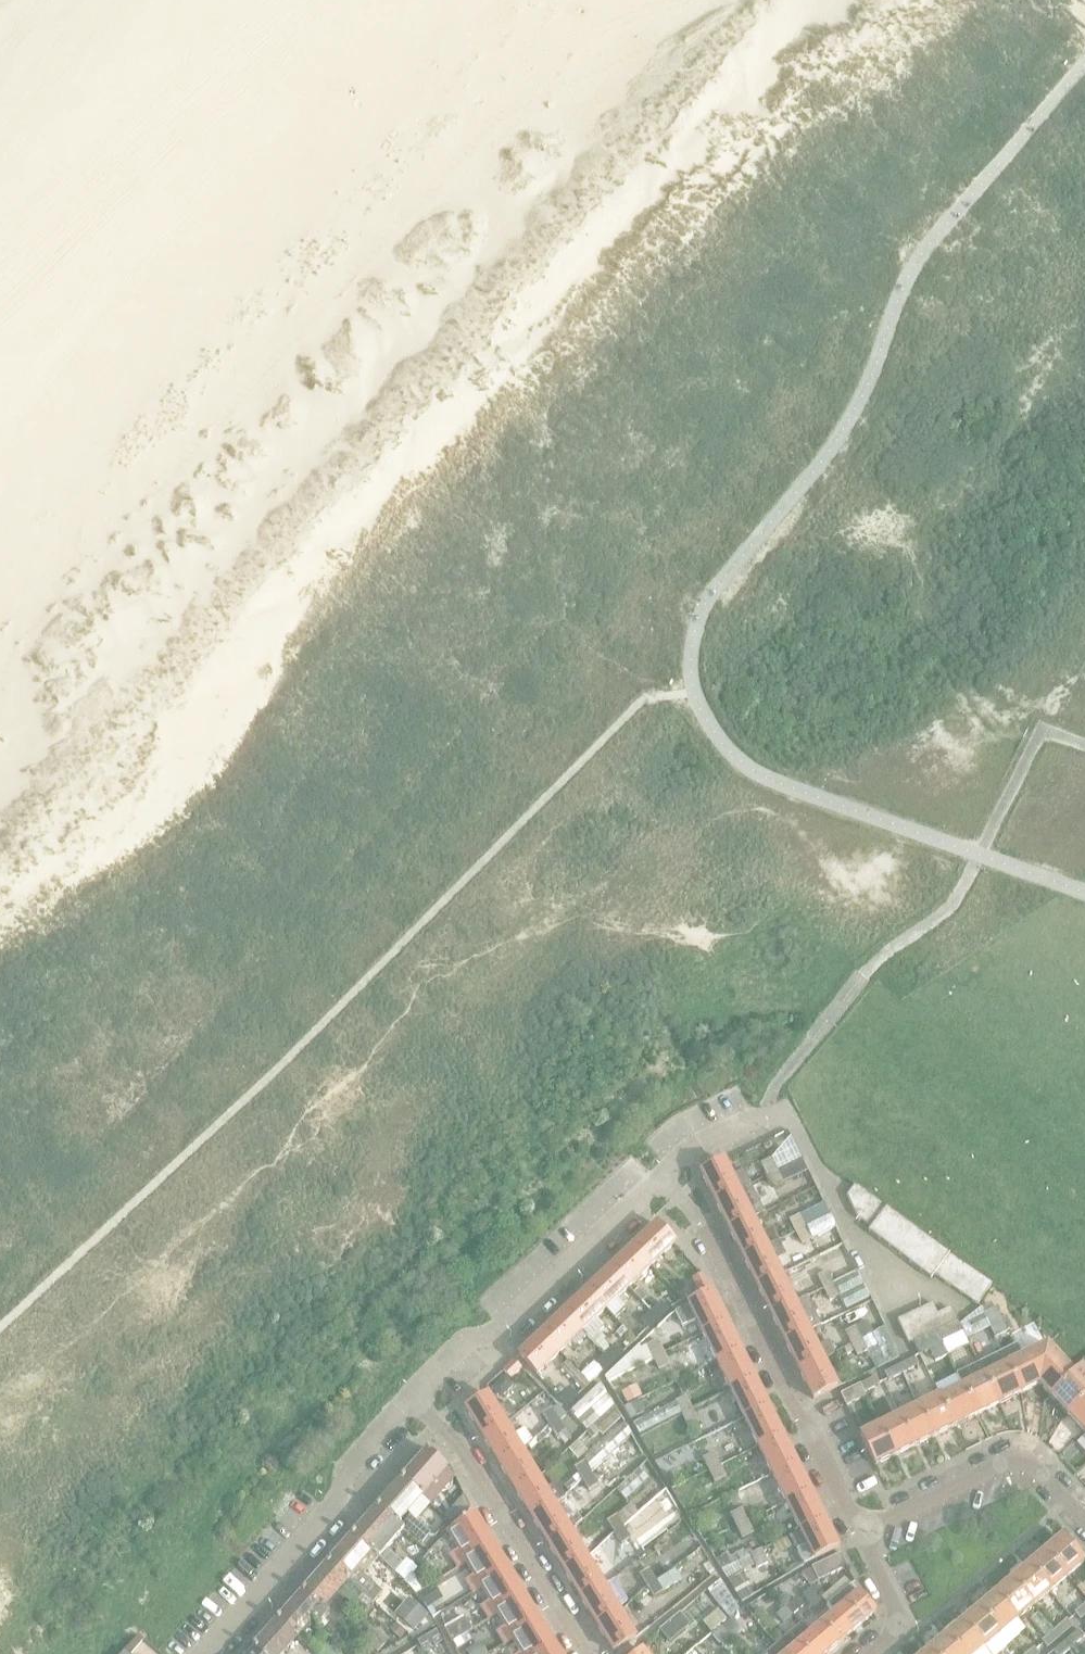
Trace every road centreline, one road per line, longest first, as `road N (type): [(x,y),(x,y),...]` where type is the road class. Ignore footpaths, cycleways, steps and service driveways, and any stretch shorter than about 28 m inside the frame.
road 1 (residential): [(860,1523),(700,1219),(656,1178)]
road 2 (residential): [(205,1653),(337,1501),(350,1464),(411,1395)]
road 3 (residential): [(411,1395),(469,1340),(503,1327),(656,1178)]
road 4 (residential): [(411,1395),(458,1437),(587,1653)]
road 5 (residential): [(1084,1516),(1020,1446),(860,1523)]
road 6 (residential): [(860,1523),(901,1618),(862,1653)]
road 7 (residential): [(656,1178),(686,1151),(784,1108)]

